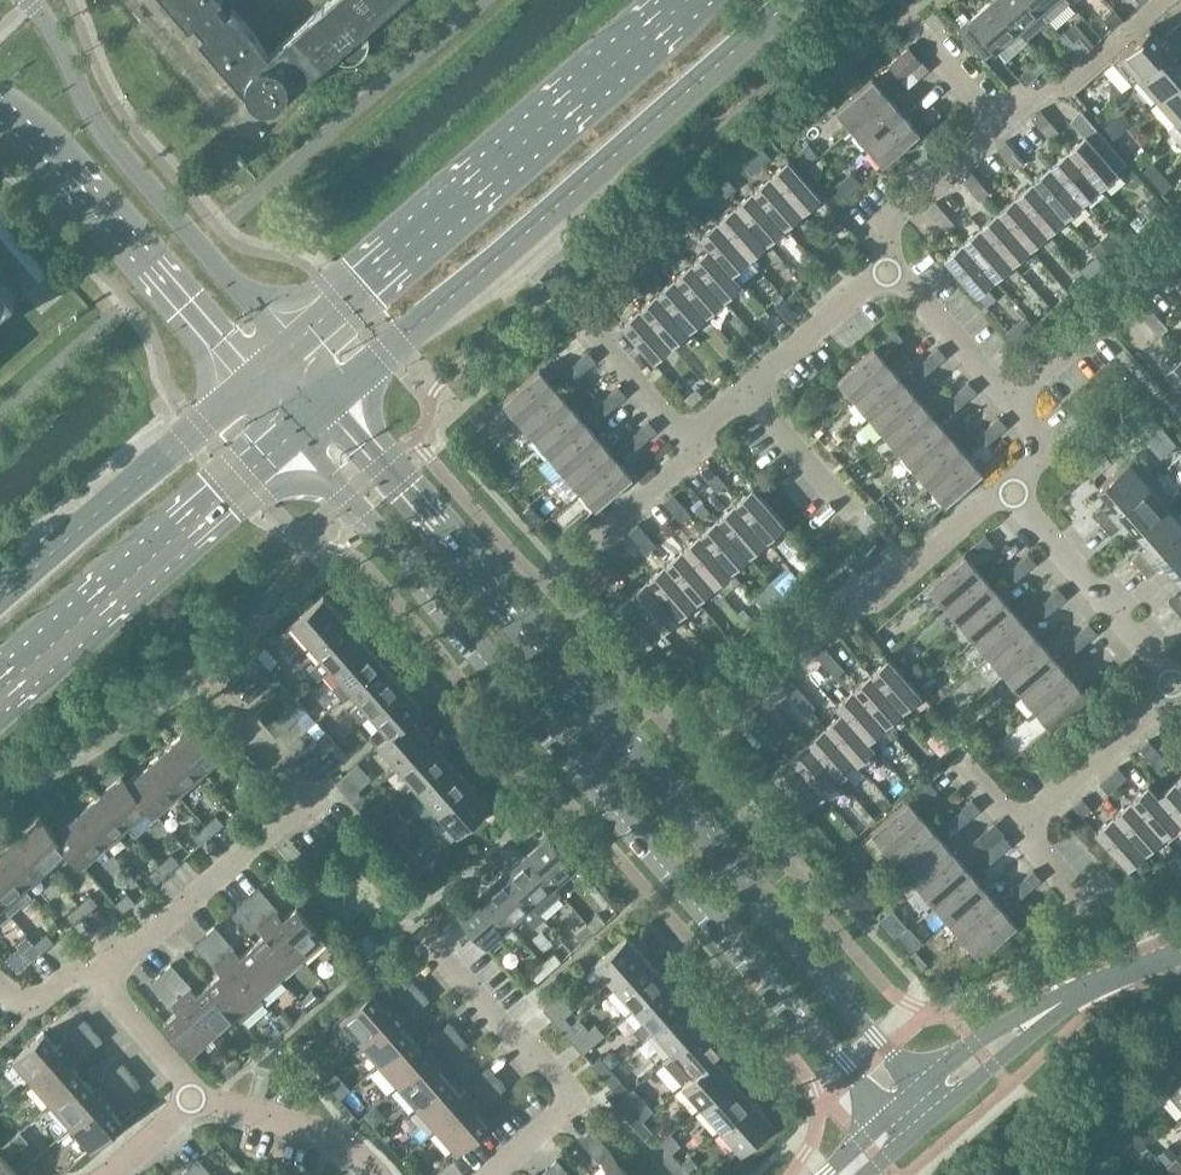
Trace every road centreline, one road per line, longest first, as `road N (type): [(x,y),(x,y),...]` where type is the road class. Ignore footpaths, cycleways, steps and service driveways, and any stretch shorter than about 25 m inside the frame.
road 1 (tertiary): [(292,435),(680,873),(889,1132)]
road 2 (tertiary): [(933,1094),(331,402)]
road 3 (secondary): [(331,402),(788,0)]
road 4 (secondary): [(690,0),(286,352)]
road 5 (residential): [(92,972),(121,957),(308,798),(201,668)]
road 6 (unclassified): [(286,352),(95,124),(28,0)]
road 7 (secondary): [(0,689),(292,435)]
road 8 (unclassified): [(0,104),(40,137),(249,385)]
road 9 (residential): [(490,1174),(578,1103),(411,917)]
road 10 (residential): [(732,717),(1012,491)]
road 11 (secondary): [(249,385),(0,606)]
road 12 (tertiary): [(933,1094),(1049,1007),(1180,954)]
road 13 (residential): [(1180,685),(1012,491)]
road 14 (residential): [(1015,410),(1180,249)]
road 15 (residential): [(1018,823),(1180,691)]
road 16 (residential): [(378,1174),(335,1141),(194,1099)]
road 17 (residential): [(1003,129),(1069,94),(1160,6)]
road 18 (residential): [(891,270),(880,239),(1003,129)]
road 19 (residential): [(746,394),(891,270)]
road 20 (residential): [(1015,410),(891,270)]
road 21 (residential): [(693,450),(581,325)]
road 22 (residential): [(570,563),(693,450)]
road 23 (residential): [(854,517),(746,394)]
road 24 (residential): [(194,1099),(92,972)]
road 25 (residential): [(1003,129),(911,21)]

